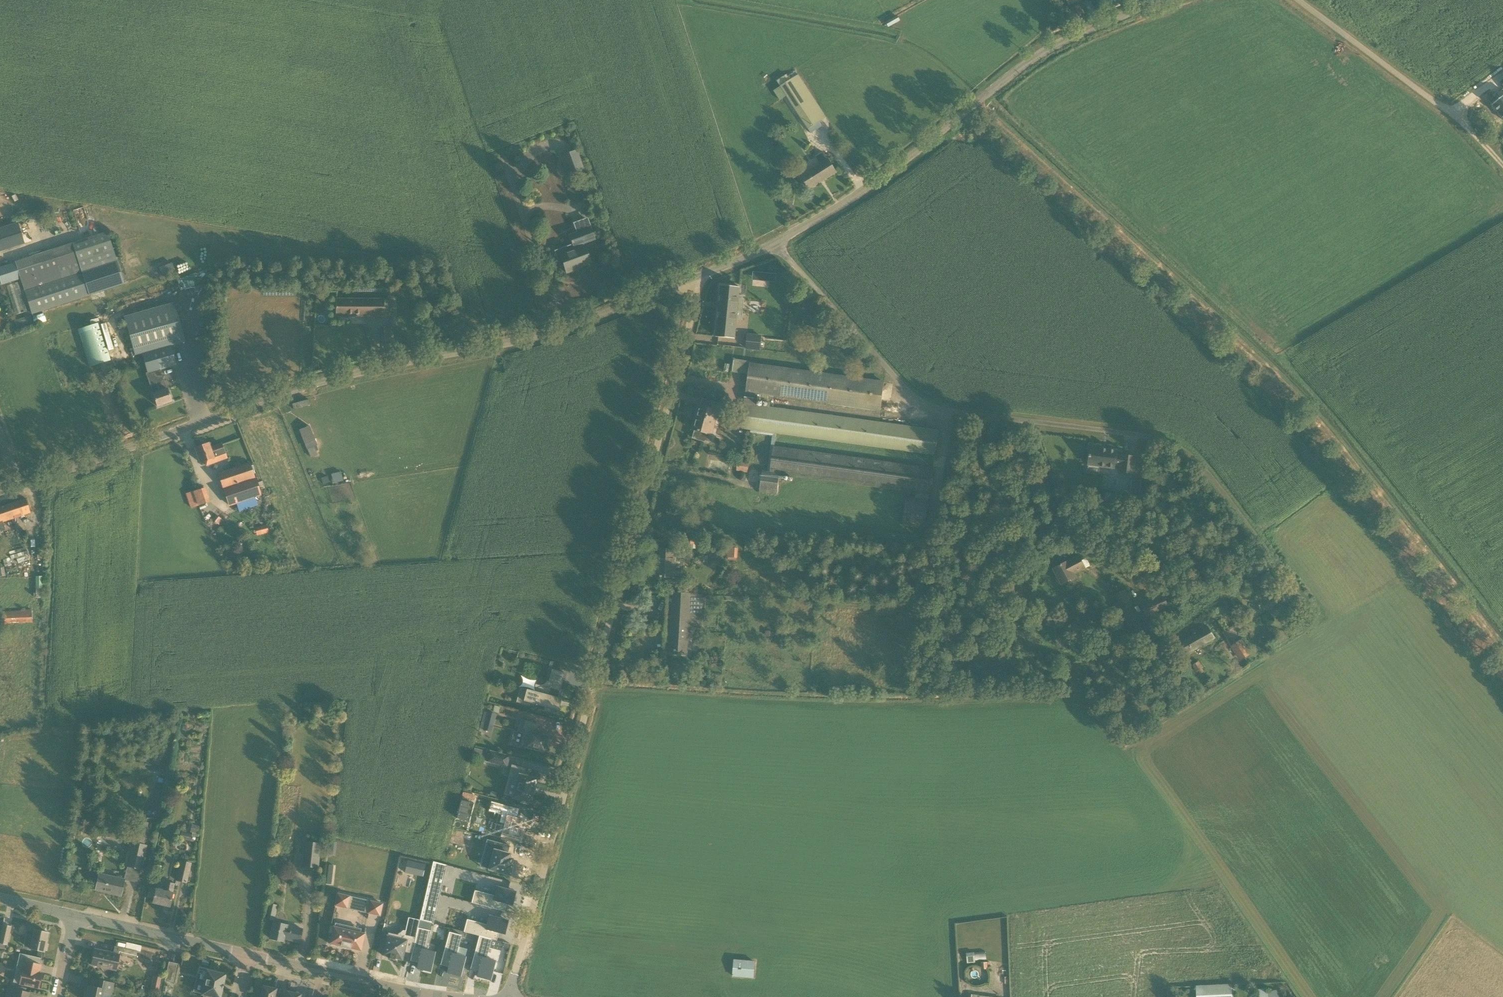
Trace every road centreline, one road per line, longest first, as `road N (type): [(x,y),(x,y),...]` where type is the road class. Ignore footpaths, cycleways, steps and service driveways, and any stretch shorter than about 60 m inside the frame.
road 1 (unclassified): [(508,996),(702,278)]
road 2 (unclassified): [(0,496),(362,376),(514,349),(702,278)]
road 3 (unclassified): [(1291,589),(1190,461),(1157,441),(914,402),(777,238)]
road 4 (unclassified): [(777,238),(844,207),(1031,63),(1165,0)]
road 5 (unclassified): [(1451,111),(1299,0)]
road 6 (residential): [(77,919),(245,958)]
road 7 (residential): [(245,958),(377,986)]

